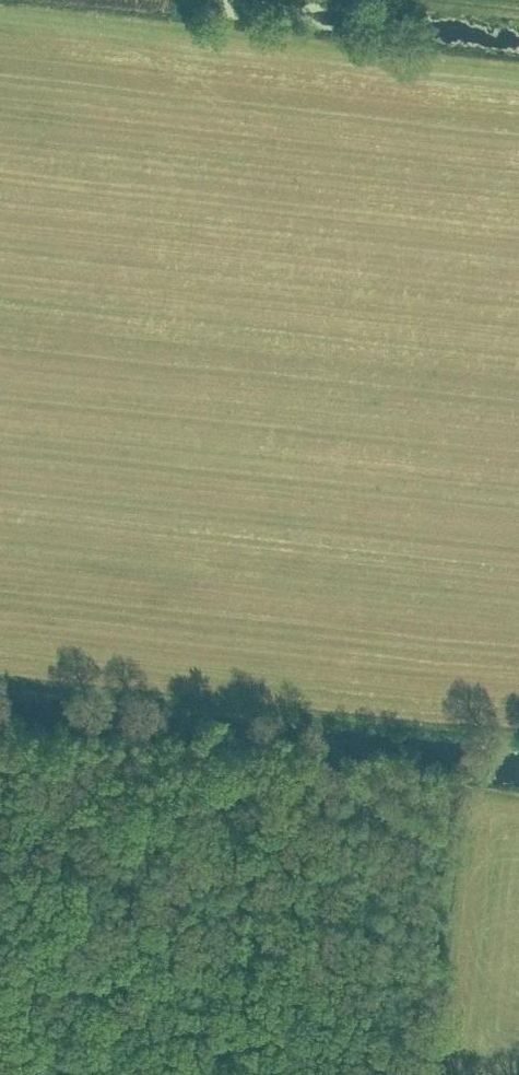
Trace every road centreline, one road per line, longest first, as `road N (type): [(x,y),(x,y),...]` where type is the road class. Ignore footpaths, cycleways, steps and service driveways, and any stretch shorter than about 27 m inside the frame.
road 1 (track): [(0,14),(518,75)]

